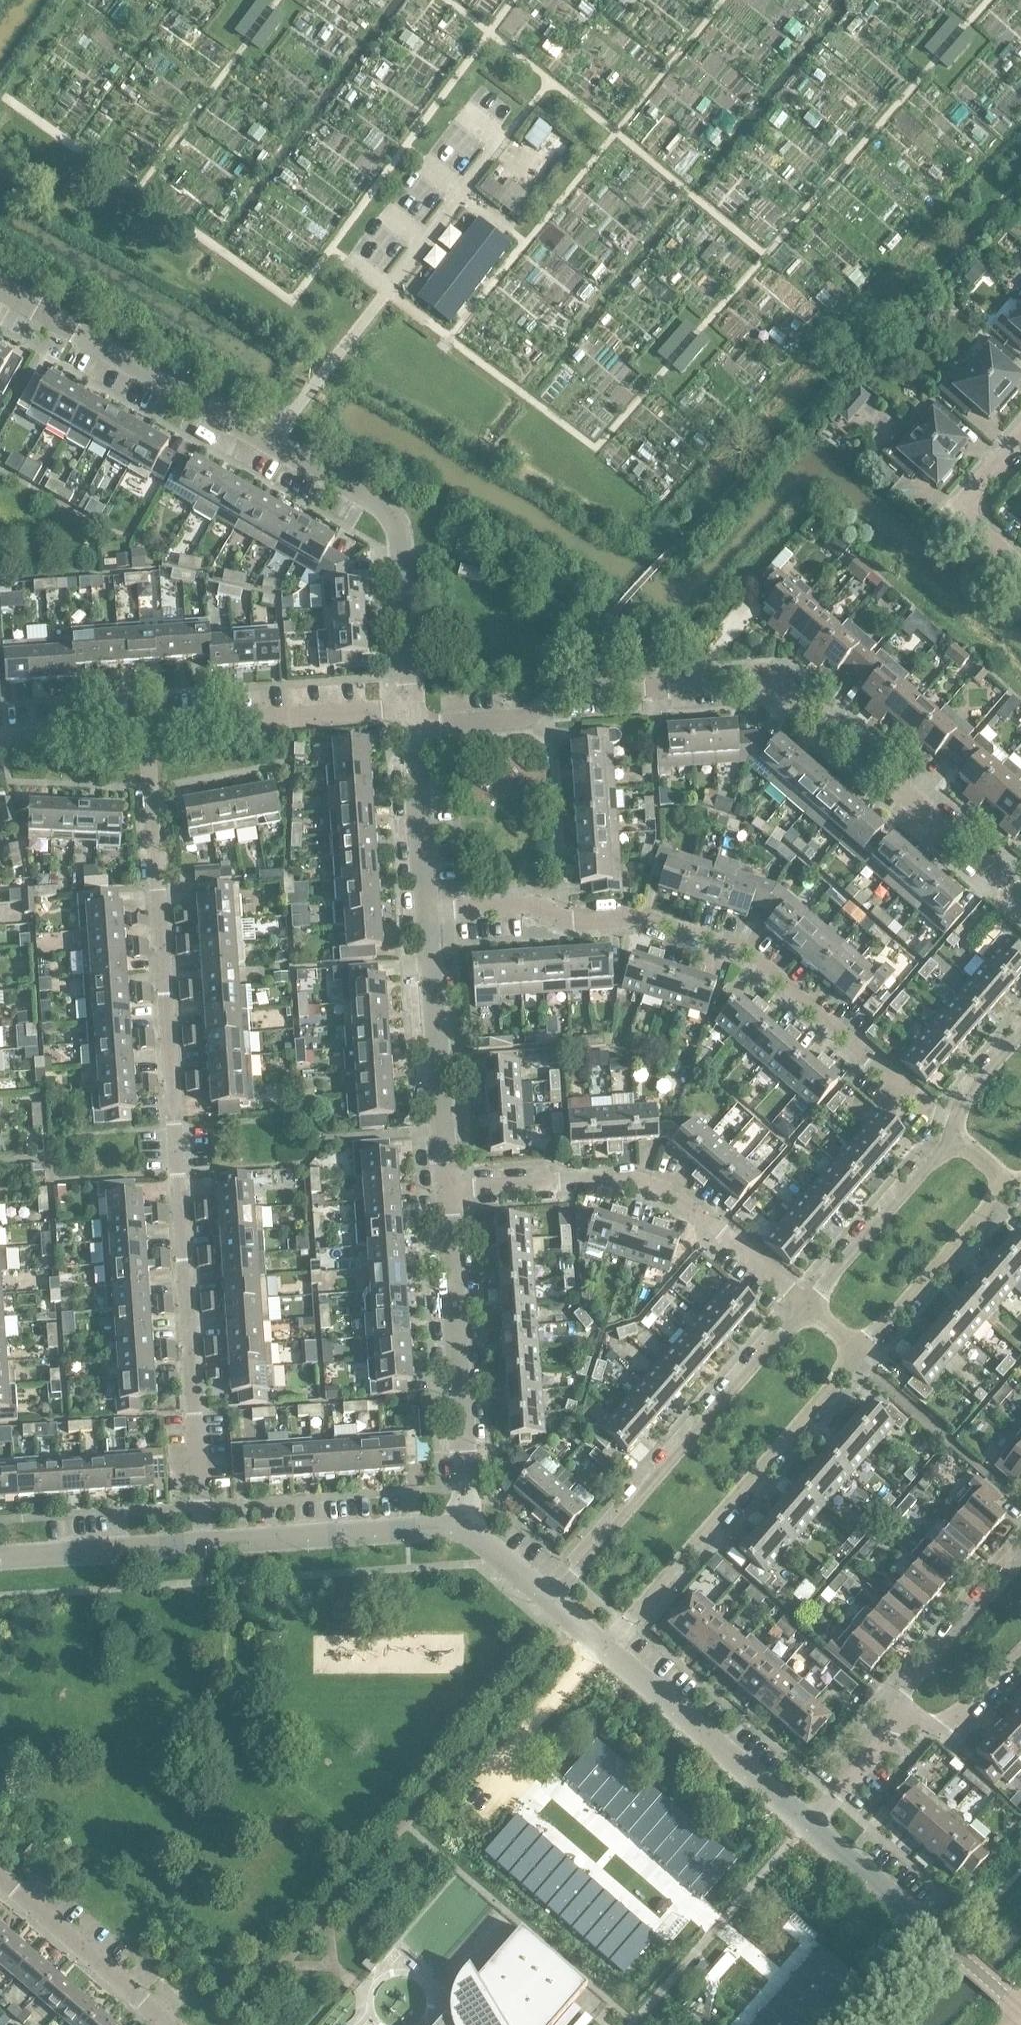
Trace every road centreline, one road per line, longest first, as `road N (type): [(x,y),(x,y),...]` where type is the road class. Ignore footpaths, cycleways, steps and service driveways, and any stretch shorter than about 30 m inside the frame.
road 1 (residential): [(203,1543),(150,724)]
road 2 (residential): [(406,710),(431,727),(517,718),(551,698),(782,687),(1020,896)]
road 3 (residential): [(406,710),(390,516),(0,291)]
road 4 (residential): [(937,1127),(698,924),(425,929)]
road 5 (residential): [(610,1652),(865,1361)]
road 6 (residential): [(788,1295),(541,1592)]
road 7 (residential): [(788,1295),(649,1184),(449,1186)]
road 8 (residential): [(465,1531),(449,1186)]
road 9 (residential): [(1020,2008),(810,1828)]
road 10 (residential): [(610,1652),(810,1828)]
road 11 (residential): [(203,1543),(465,1531)]
road 12 (residential): [(449,1186),(425,929)]
road 13 (residential): [(150,724),(406,710)]
road 14 (residential): [(1020,1544),(904,1678),(893,1737)]
road 15 (residential): [(937,1127),(788,1295)]
road 16 (residential): [(865,1361),(1019,1200)]
road 17 (residential): [(425,929),(406,710)]
road 18 (residential): [(161,2024),(0,1896)]
road 19 (residential): [(0,1558),(203,1543)]
road 20 (residential): [(1020,565),(979,530),(971,509),(1020,441)]
road 21 (residential): [(893,1737),(961,1725),(1020,1661)]
road 22 (residential): [(0,733),(150,724)]
road 23 (residential): [(1020,1026),(937,1127)]
road 24 (residential): [(810,1828),(893,1737)]

